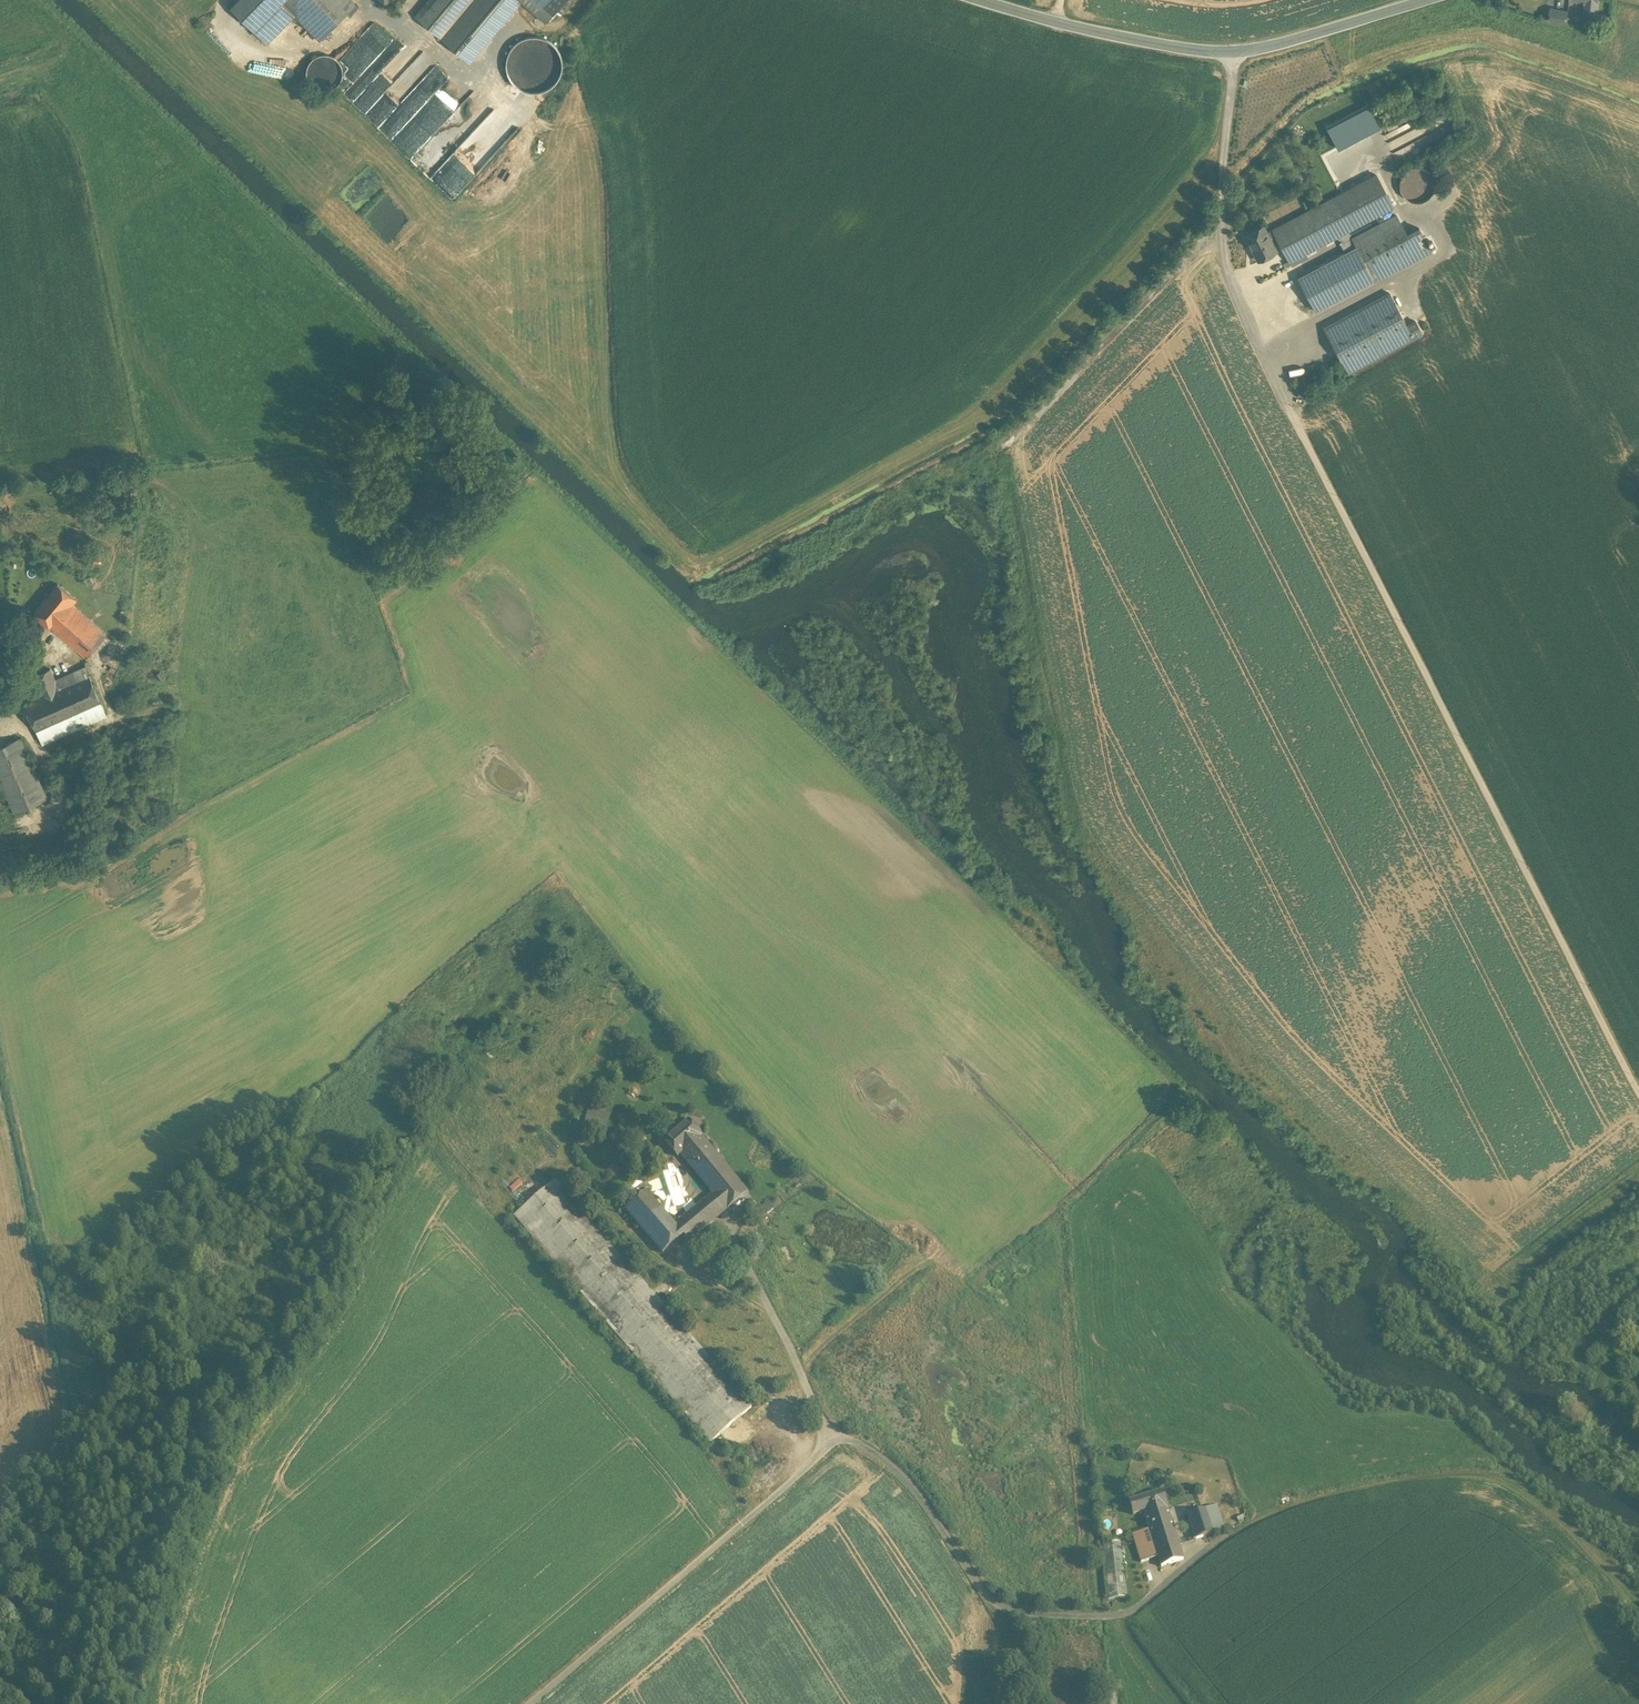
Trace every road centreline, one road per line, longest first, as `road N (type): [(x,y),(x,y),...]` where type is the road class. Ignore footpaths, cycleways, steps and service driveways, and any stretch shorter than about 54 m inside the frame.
road 1 (track): [(1239,52),(1221,228),(1231,286),(1638,1081)]
road 2 (secondary): [(988,0),(1226,53),(1422,0)]
road 3 (track): [(1221,228),(1001,454)]
road 4 (track): [(1264,348),(1436,258),(1441,233),(1407,211)]

